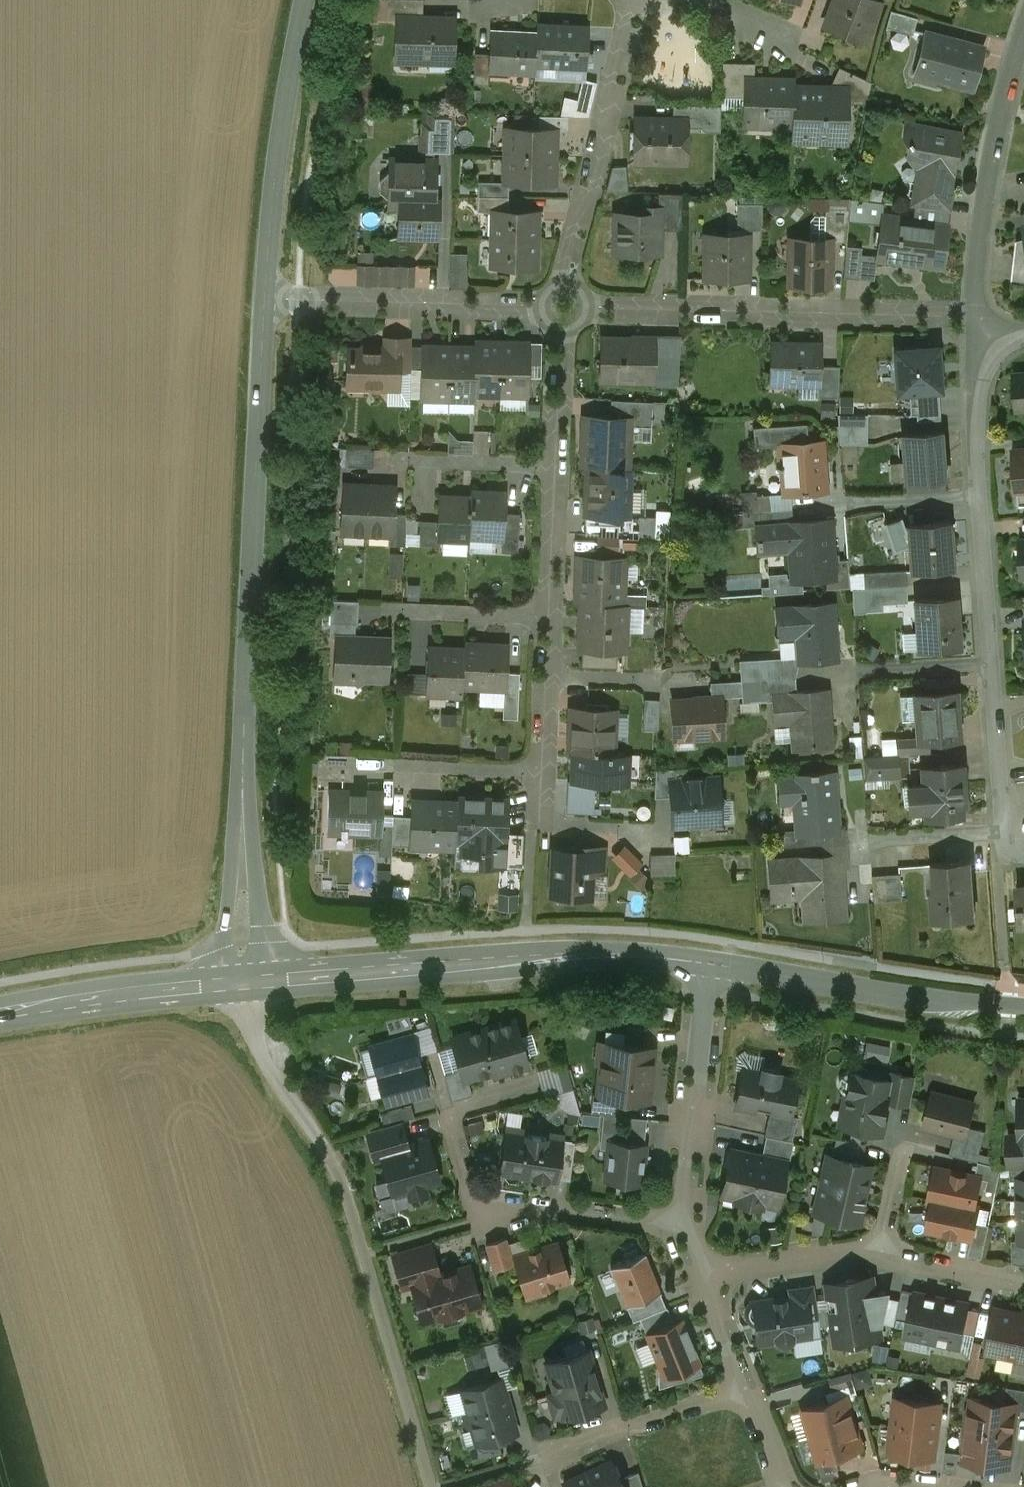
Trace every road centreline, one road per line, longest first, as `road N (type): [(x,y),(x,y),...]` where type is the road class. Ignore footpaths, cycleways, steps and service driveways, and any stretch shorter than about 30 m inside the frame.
road 1 (secondary): [(245,982),(244,779),(265,299)]
road 2 (residential): [(245,982),(279,1083),(341,1188),(424,1486)]
road 3 (tertiary): [(710,964),(648,955),(526,959),(245,982)]
road 4 (residential): [(978,315),(563,307)]
road 5 (residential): [(563,307),(566,270),(638,0)]
road 6 (tertiary): [(1023,1007),(710,964)]
road 7 (residential): [(680,1223),(565,1211),(482,1219),(448,1114)]
road 8 (secondary): [(265,299),(307,0)]
road 9 (residential): [(563,307),(265,299)]
road 10 (residential): [(1023,37),(989,189),(978,315)]
road 11 (residential): [(710,964),(680,1223)]
road 12 (secondary): [(245,982),(0,1014)]
road 13 (residential): [(747,1389),(551,1451)]
road 14 (residential): [(702,1269),(880,1252)]
road 15 (residential): [(981,492),(992,665)]
road 16 (residential): [(992,665),(1005,832)]
road 17 (residential): [(978,333),(981,492)]
road 18 (residential): [(641,843),(618,828),(539,823),(542,771)]
road 19 (residential): [(555,465),(563,307)]
road 20 (residential): [(550,618),(555,465)]
road 21 (residential): [(404,611),(550,618)]
road 22 (residential): [(880,1252),(1023,1282)]
road 23 (residential): [(399,765),(542,771)]
road 24 (residential): [(415,459),(555,465)]
road 25 (residential): [(856,673),(992,665)]
road 26 (residential): [(870,842),(1005,832)]
road 27 (residential): [(702,1269),(747,1389)]
road 28 (residential): [(981,492),(854,498)]

